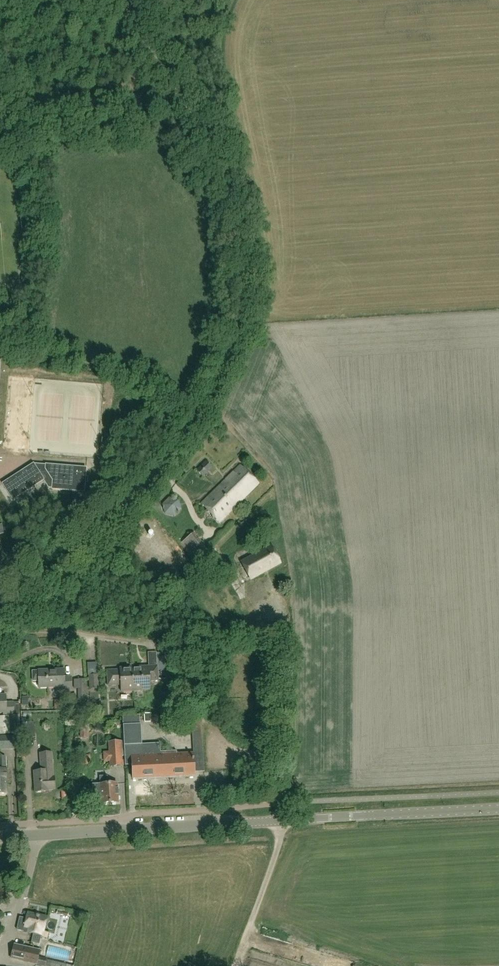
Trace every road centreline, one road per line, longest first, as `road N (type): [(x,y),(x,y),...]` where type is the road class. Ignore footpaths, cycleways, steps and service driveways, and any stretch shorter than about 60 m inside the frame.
road 1 (track): [(157,479),(219,370),(242,258),(236,207),(213,154),(137,26)]
road 2 (tertiary): [(498,809),(34,837)]
road 3 (track): [(237,0),(217,59),(228,134),(253,199),(254,212),(239,232)]
road 4 (track): [(199,409),(131,375),(0,344)]
road 5 (unclassified): [(0,618),(157,479)]
road 6 (residential): [(0,956),(34,837)]

